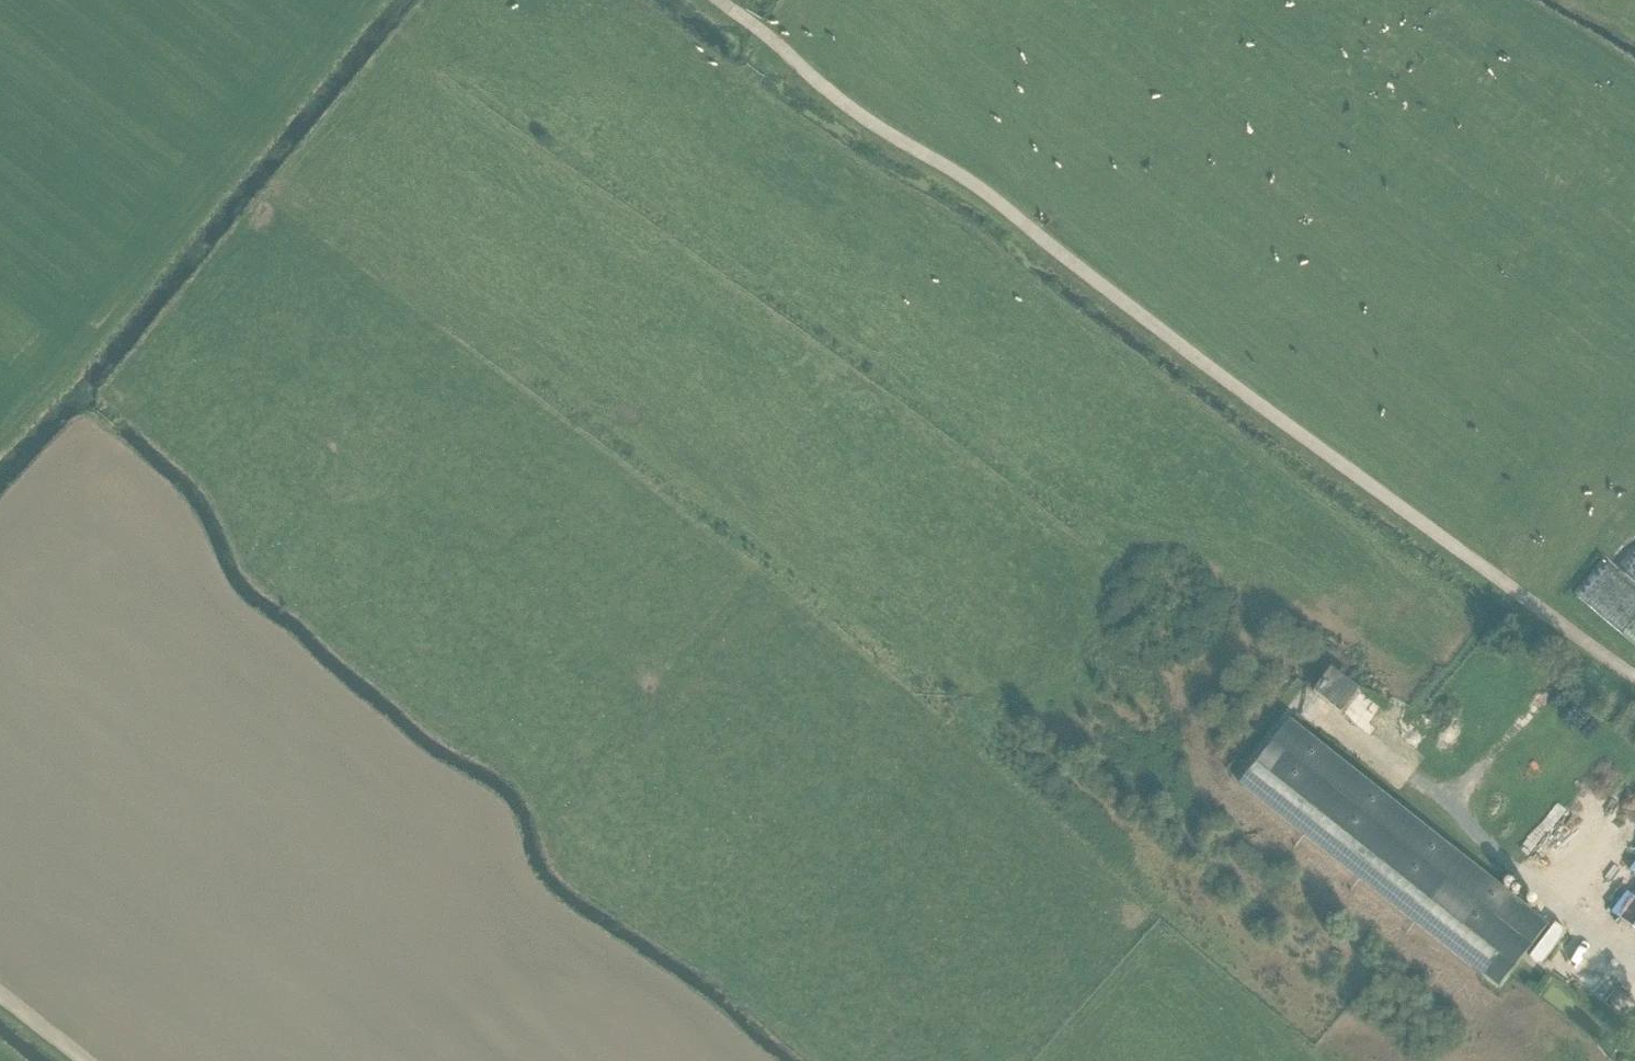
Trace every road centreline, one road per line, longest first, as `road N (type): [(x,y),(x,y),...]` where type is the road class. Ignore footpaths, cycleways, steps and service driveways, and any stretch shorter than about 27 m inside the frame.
road 1 (track): [(1634,673),(1004,206),(869,117),(727,0)]
road 2 (track): [(1450,814),(1584,639)]

